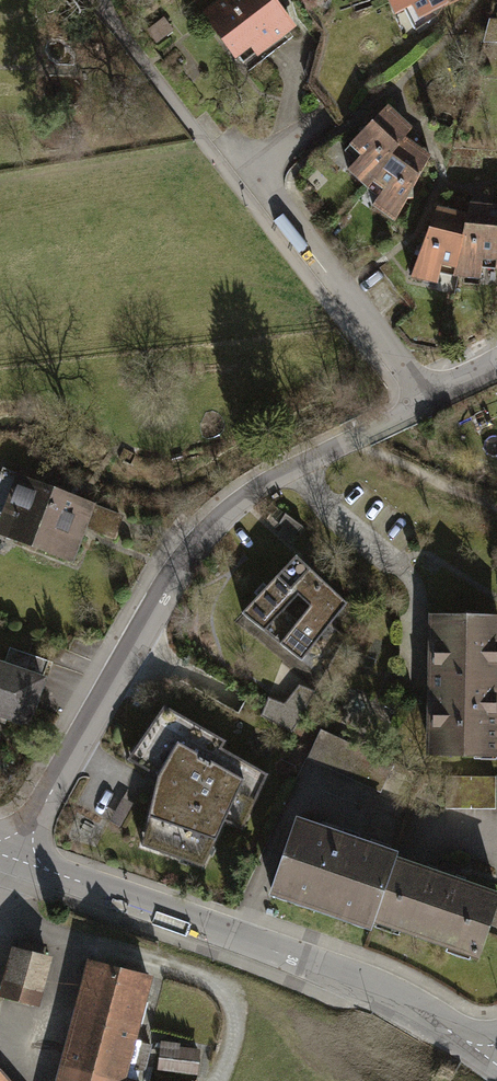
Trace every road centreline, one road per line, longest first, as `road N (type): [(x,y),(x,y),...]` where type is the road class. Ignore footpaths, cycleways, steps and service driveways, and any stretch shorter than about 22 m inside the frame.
road 1 (residential): [(13,864),(148,616),(193,550),(235,506),(427,400)]
road 2 (residential): [(13,864),(399,1005),(496,1065)]
road 3 (residential): [(427,400),(258,174)]

